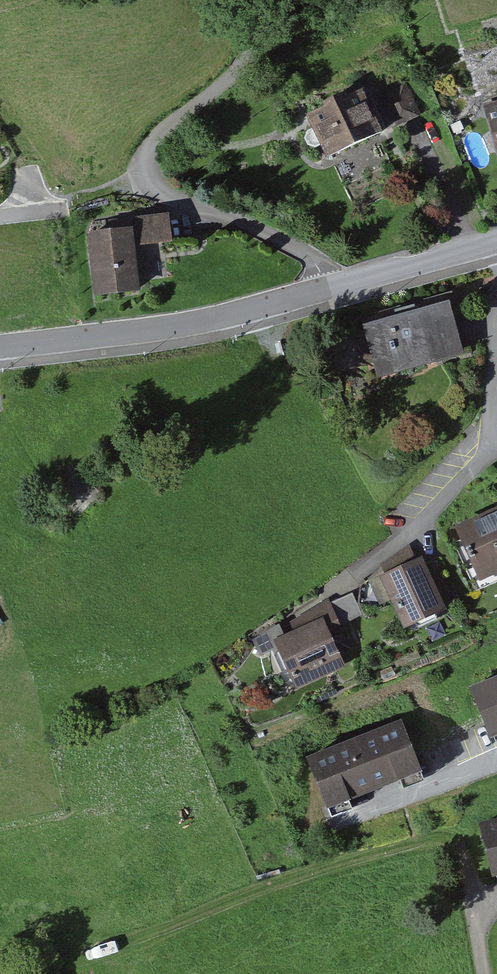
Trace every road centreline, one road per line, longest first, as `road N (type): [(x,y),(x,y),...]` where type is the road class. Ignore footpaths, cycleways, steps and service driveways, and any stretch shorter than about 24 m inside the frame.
road 1 (track): [(479,922),(452,836),(274,886),(37,973)]
road 2 (tertiary): [(339,288),(196,324),(0,348)]
road 3 (residential): [(144,177),(284,241),(339,288)]
road 4 (track): [(144,177),(153,144),(252,52),(253,0)]
road 5 (residential): [(342,589),(426,521),(495,443)]
road 6 (residential): [(496,764),(342,820)]
road 7 (tertiary): [(496,242),(339,288)]

